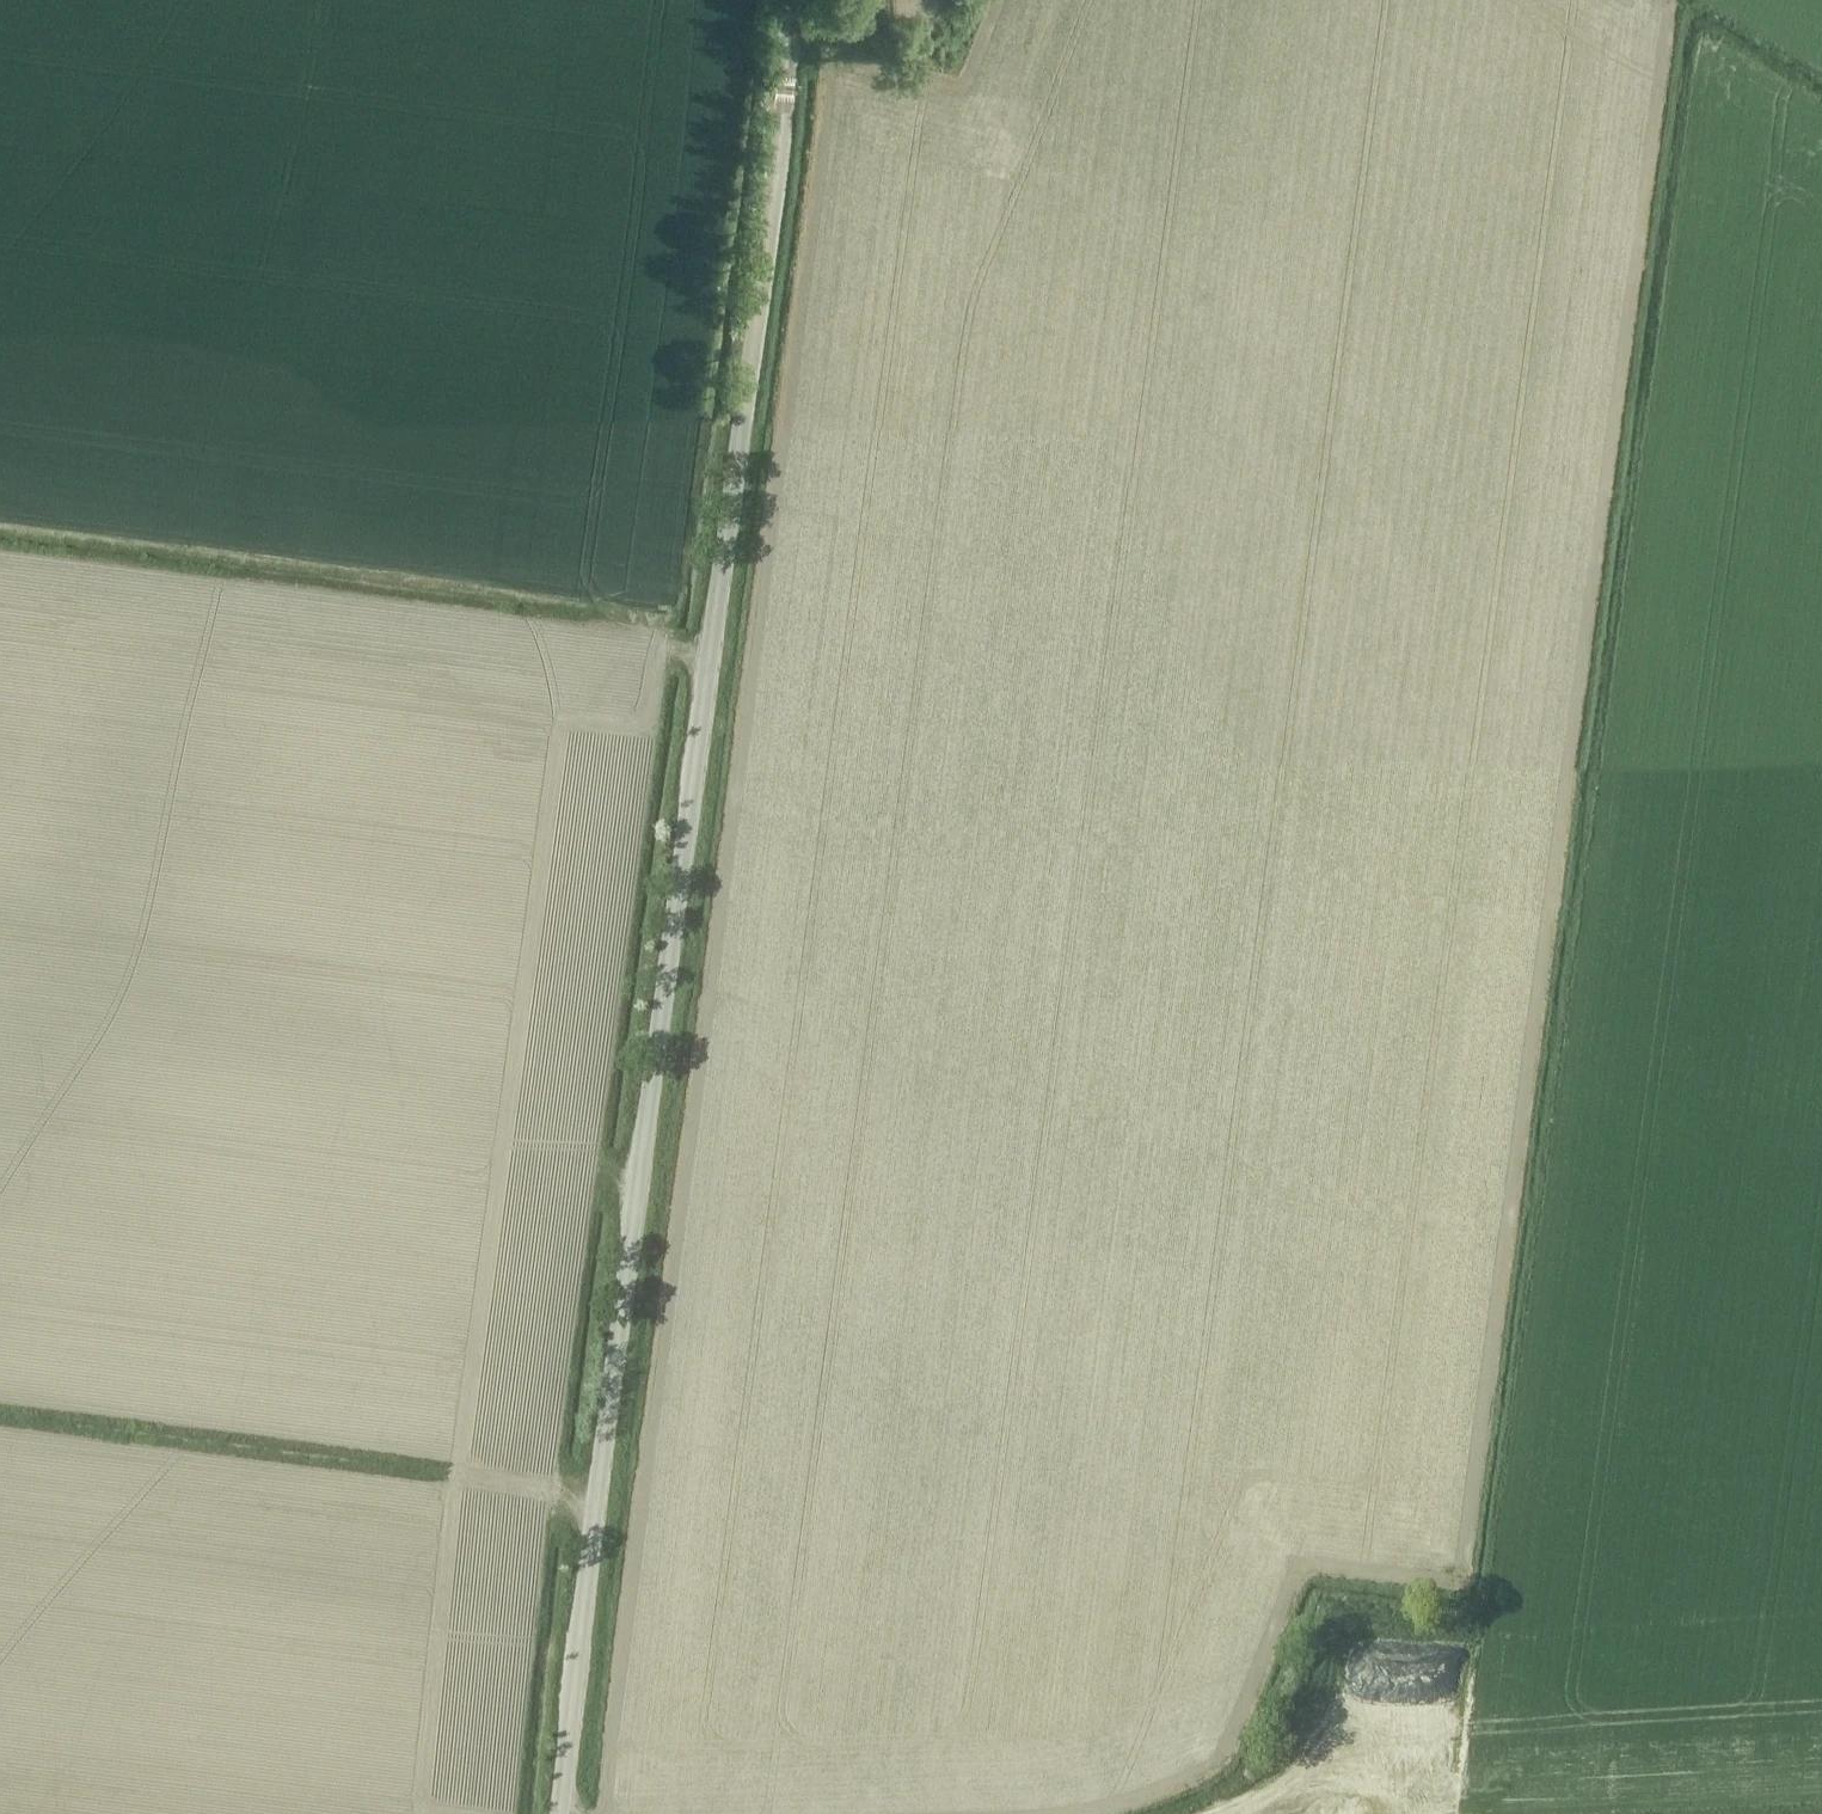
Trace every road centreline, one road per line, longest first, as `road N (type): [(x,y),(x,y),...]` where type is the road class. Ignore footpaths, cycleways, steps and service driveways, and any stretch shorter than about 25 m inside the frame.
road 1 (unclassified): [(558,1813),(783,102),(785,0)]

